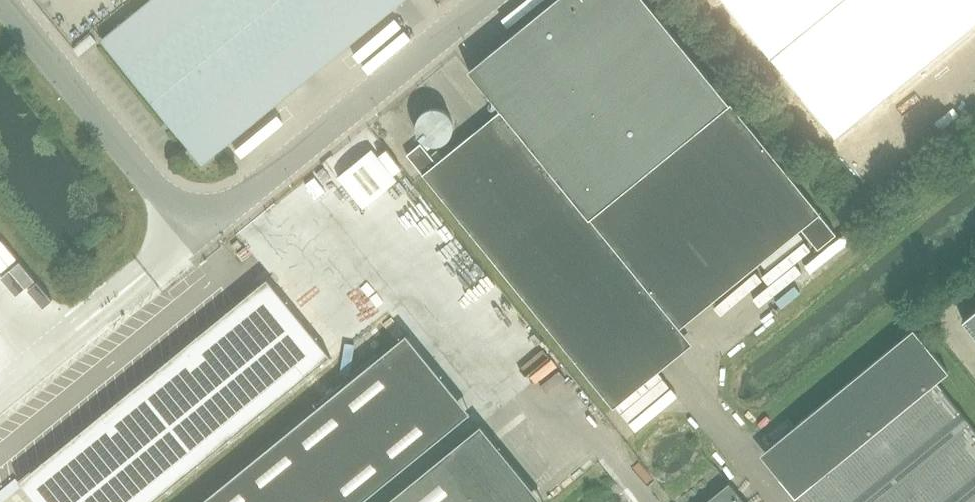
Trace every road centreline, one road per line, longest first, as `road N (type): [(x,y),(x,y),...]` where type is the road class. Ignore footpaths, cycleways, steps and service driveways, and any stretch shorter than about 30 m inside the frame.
road 1 (unclassified): [(202,232),(486,0)]
road 2 (unclassified): [(202,232),(7,0)]
road 3 (unclassified): [(0,396),(202,232)]

